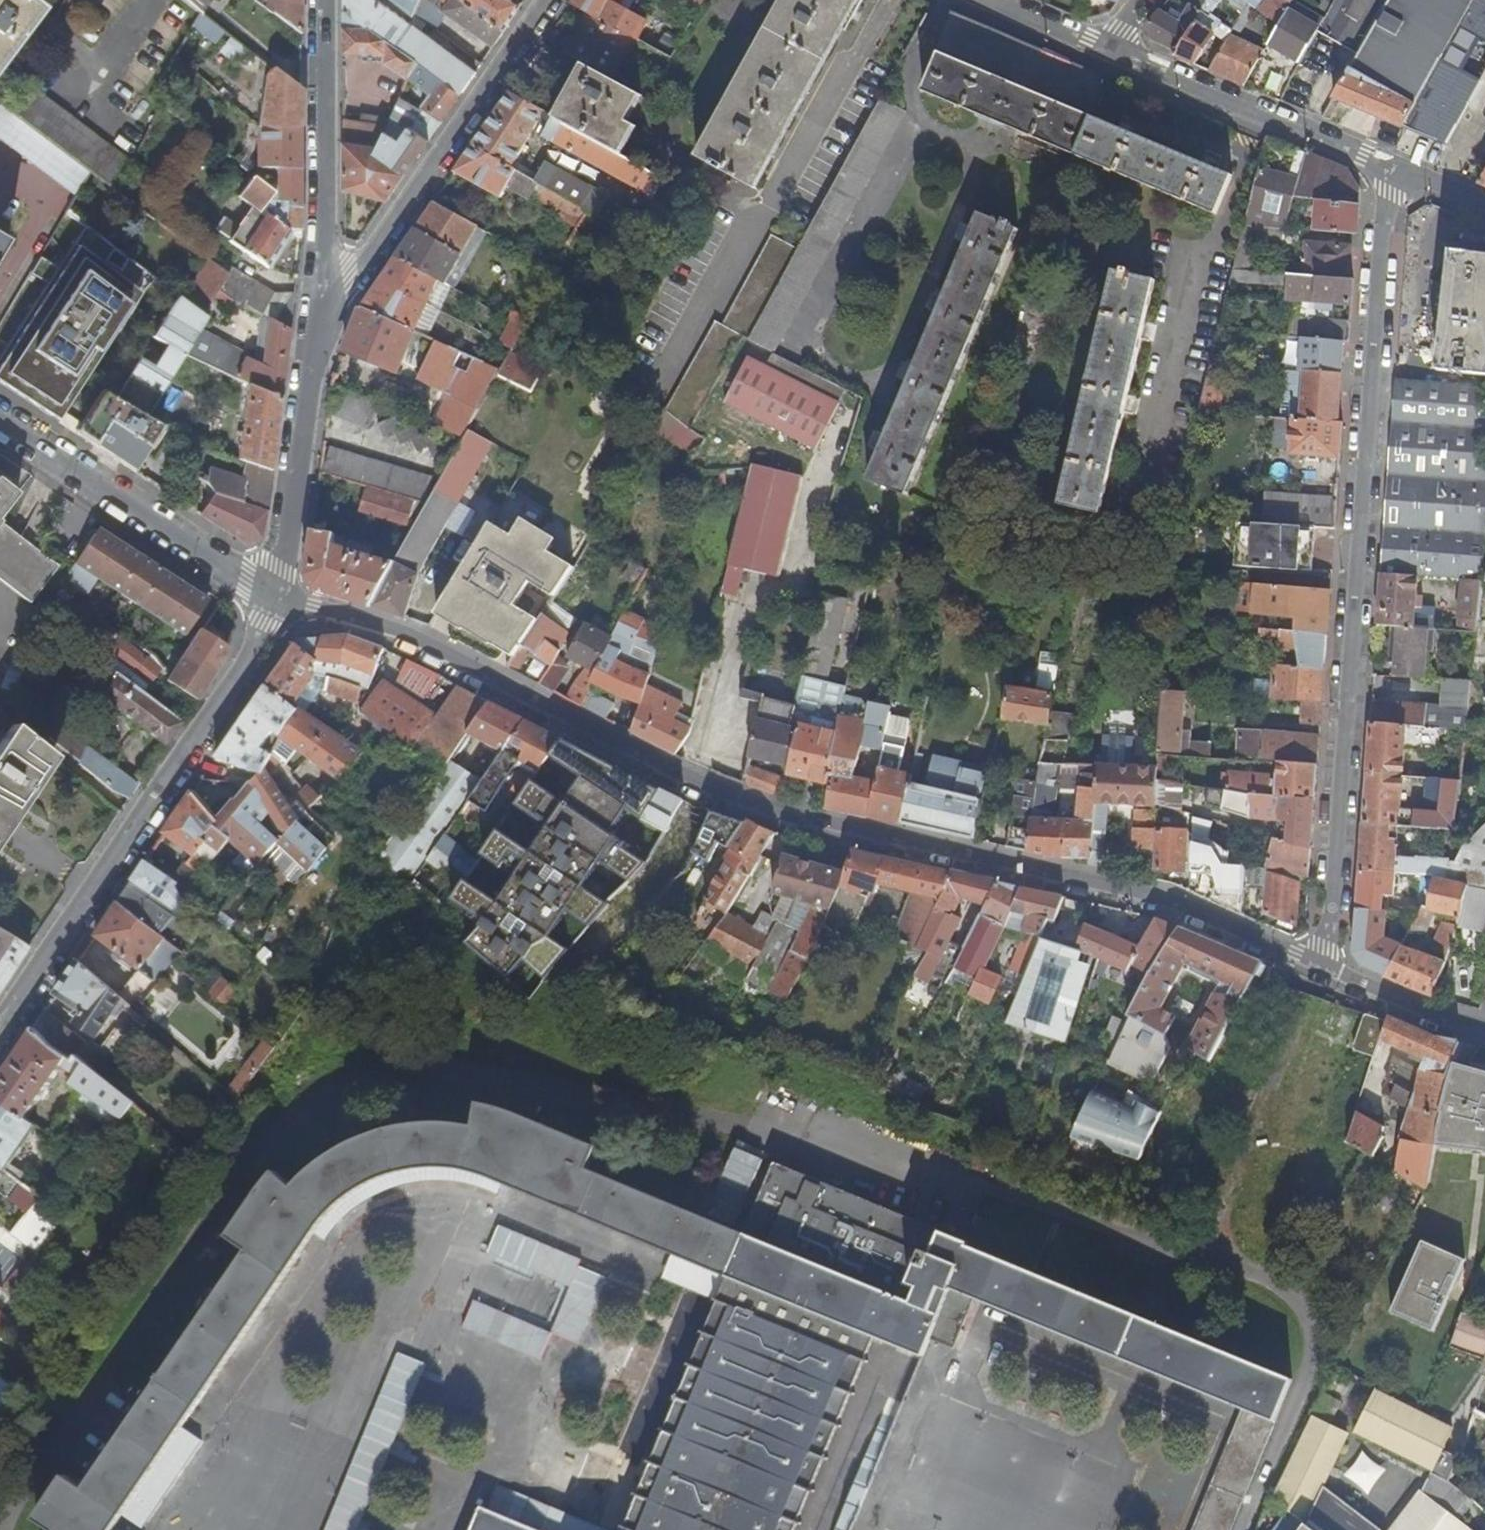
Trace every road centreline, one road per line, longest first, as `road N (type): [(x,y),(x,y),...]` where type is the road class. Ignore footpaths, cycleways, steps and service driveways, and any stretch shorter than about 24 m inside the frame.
road 1 (residential): [(1326,967),(1161,899),(738,804),(621,756),(388,631),(274,599)]
road 2 (residential): [(1390,169),(1326,967)]
road 3 (residential): [(0,1034),(271,625),(274,599)]
road 4 (residential): [(545,0),(320,316)]
road 5 (residential): [(274,599),(0,420)]
road 6 (residential): [(320,316),(328,0)]
road 7 (residential): [(1101,51),(1390,169)]
road 8 (residential): [(320,316),(274,599)]
road 9 (residential): [(1484,1027),(1326,967)]
road 10 (residential): [(981,0),(1101,51)]

